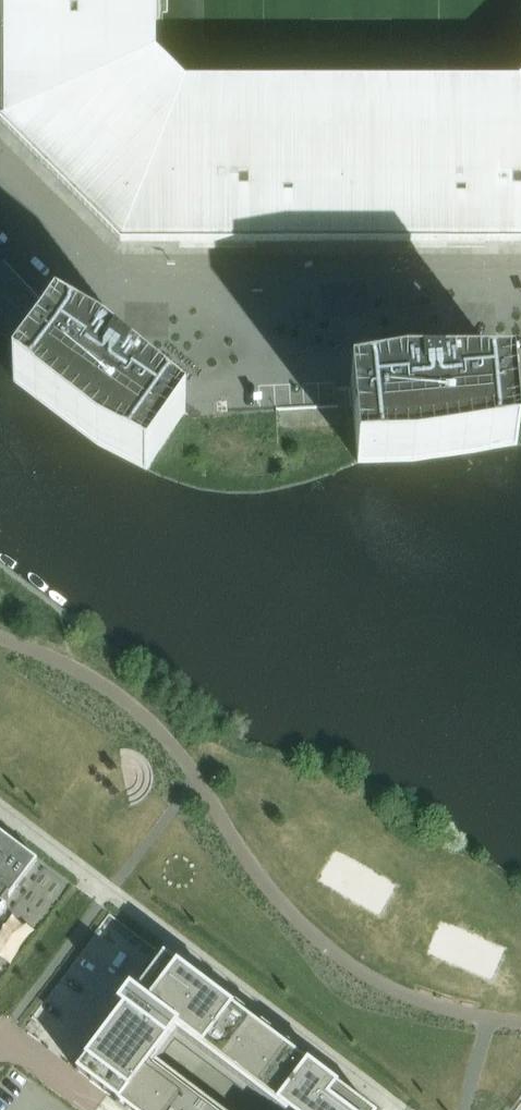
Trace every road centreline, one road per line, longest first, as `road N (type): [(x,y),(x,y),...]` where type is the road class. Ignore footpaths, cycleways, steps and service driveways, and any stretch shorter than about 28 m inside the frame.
road 1 (residential): [(520,279),(109,274),(0,165)]

